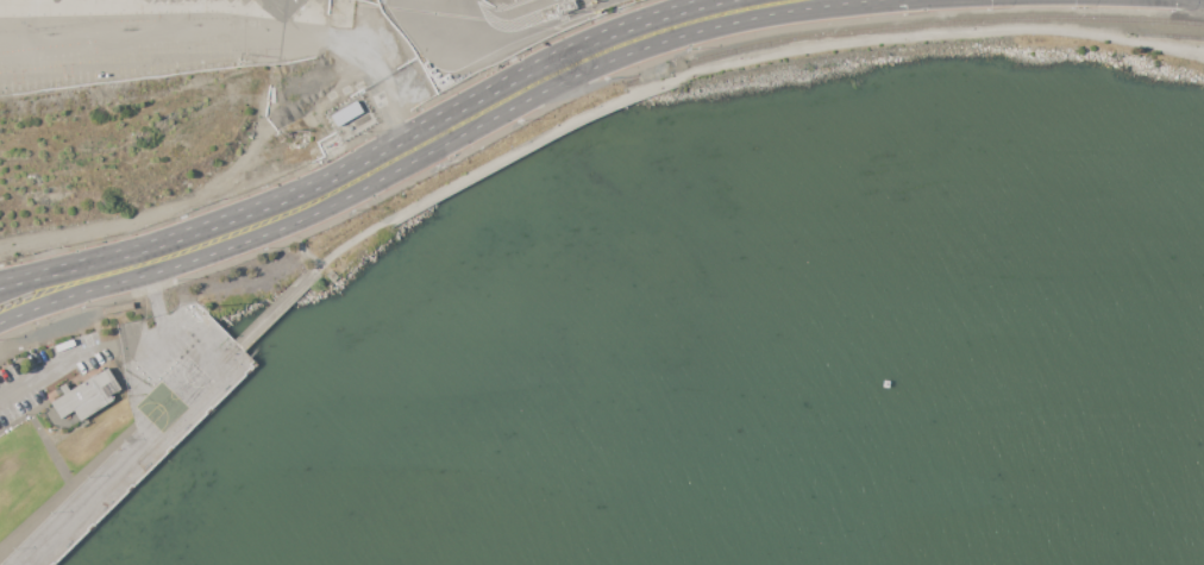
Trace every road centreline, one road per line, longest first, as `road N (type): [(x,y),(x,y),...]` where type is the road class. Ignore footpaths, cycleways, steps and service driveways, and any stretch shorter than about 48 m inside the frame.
road 1 (tertiary): [(0,320),(272,230),(616,57),(738,20),(859,6)]
road 2 (tertiary): [(739,0),(667,18),(545,67),(265,211),(113,262),(0,288)]

